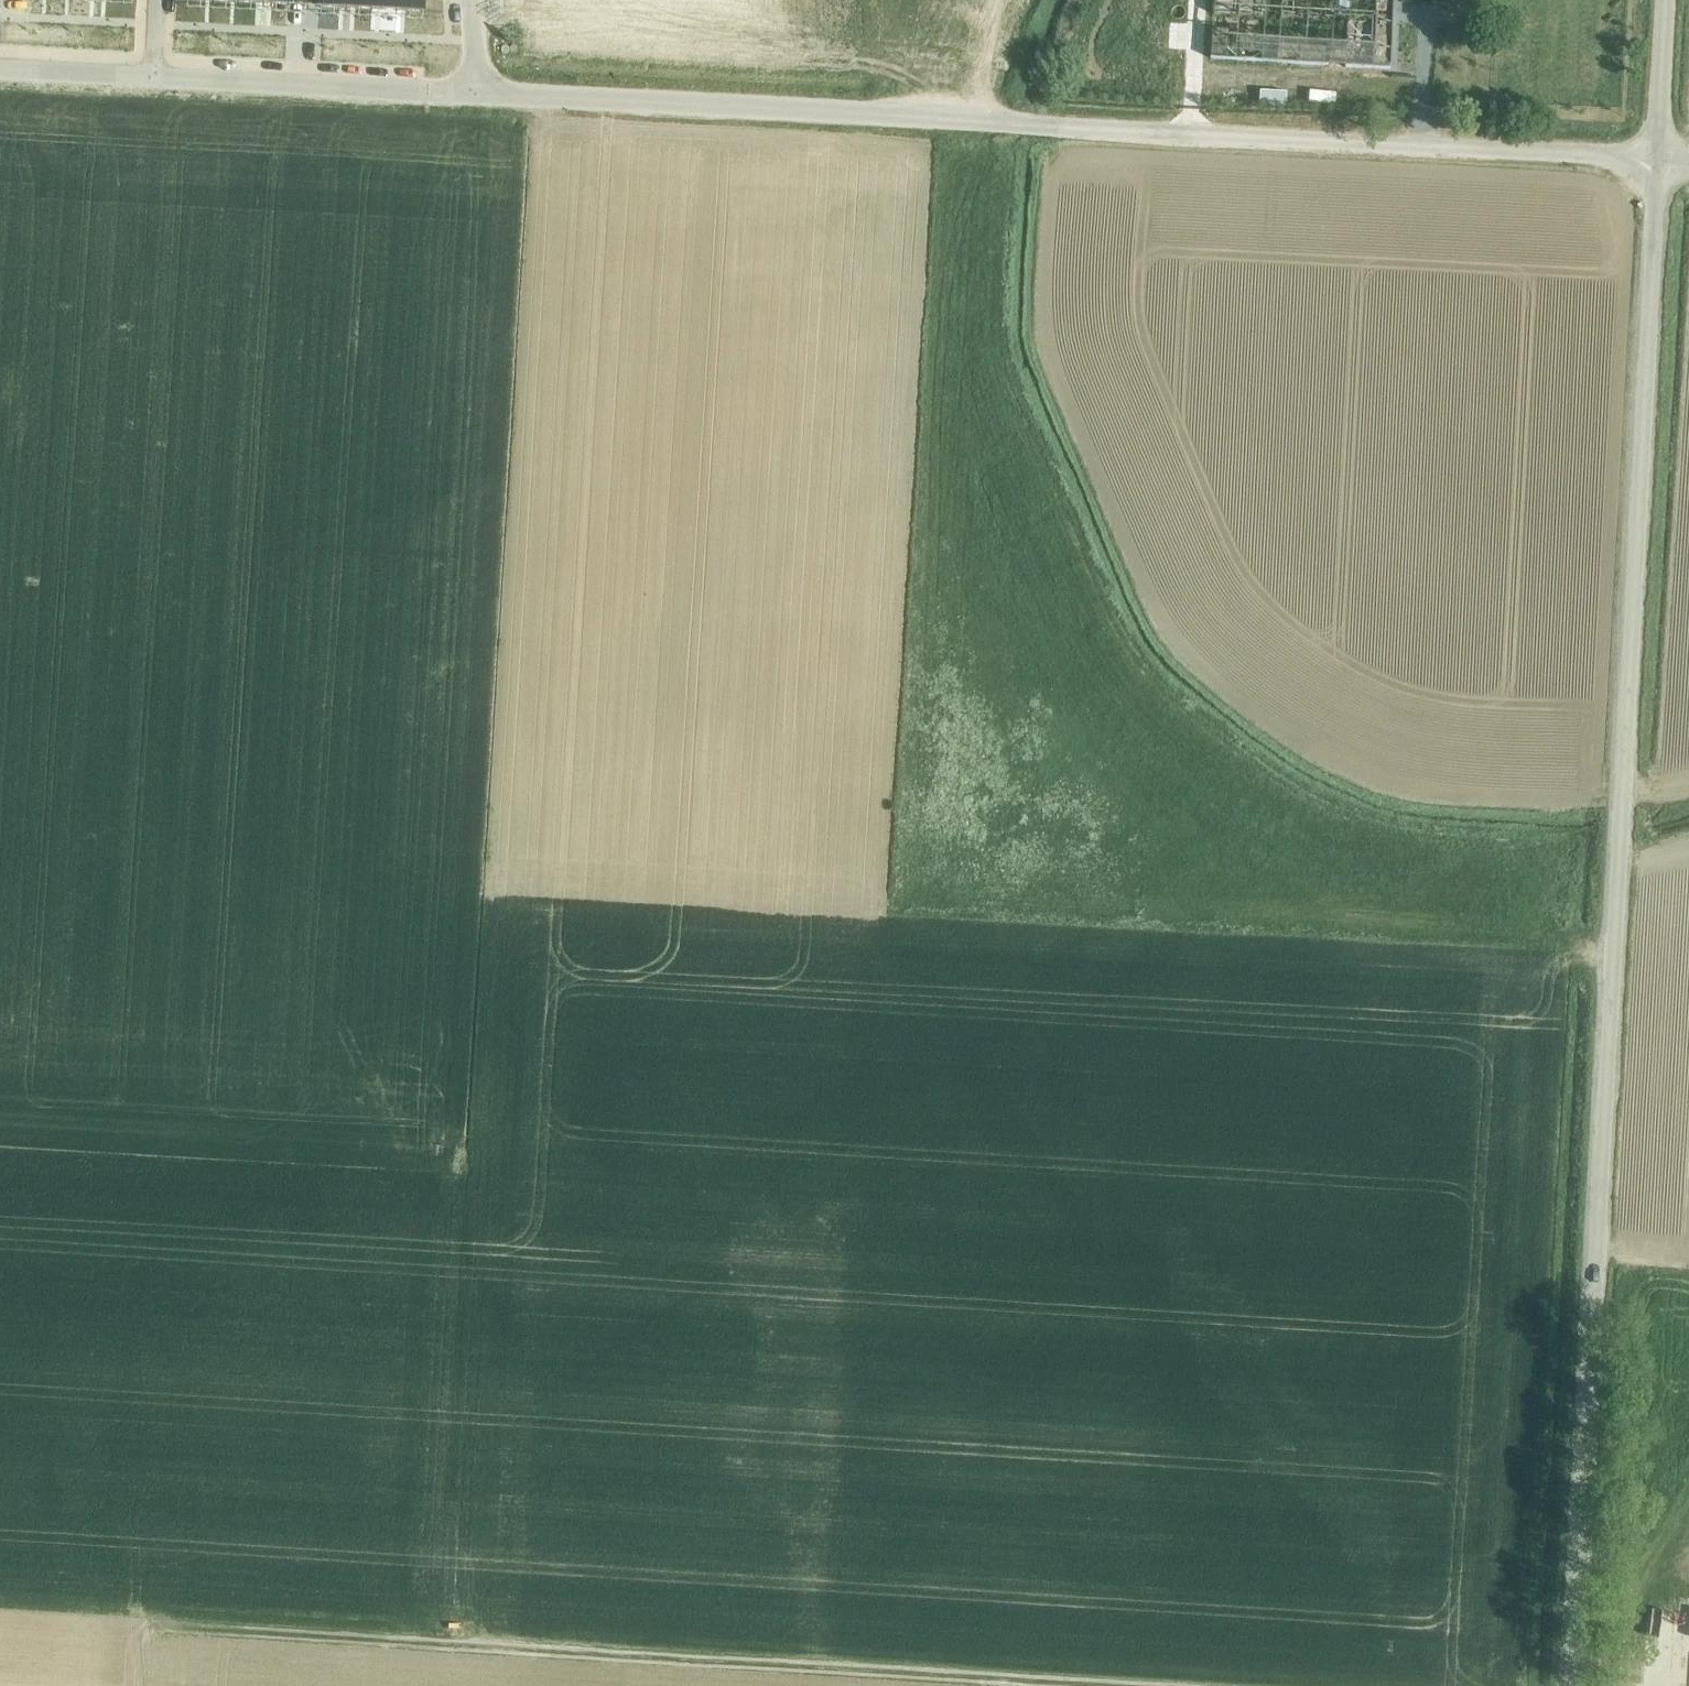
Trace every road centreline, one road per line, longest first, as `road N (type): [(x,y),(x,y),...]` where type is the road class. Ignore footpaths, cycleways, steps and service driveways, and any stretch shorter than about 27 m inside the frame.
road 1 (unclassified): [(1568,1685),(1657,155)]
road 2 (unclassified): [(471,91),(1657,155)]
road 3 (track): [(1160,1685),(153,1629)]
road 4 (residential): [(155,74),(471,91)]
road 5 (unclassified): [(1657,155),(1666,0)]
road 6 (residential): [(0,66),(155,74)]

